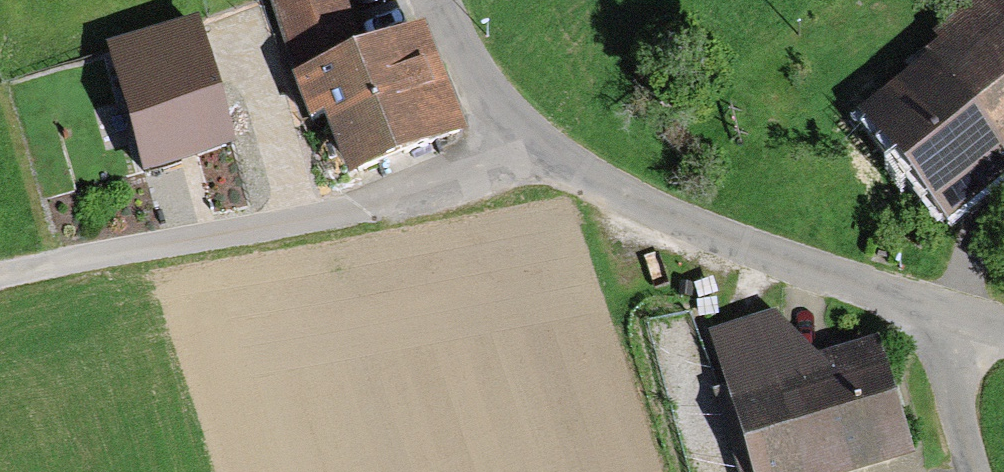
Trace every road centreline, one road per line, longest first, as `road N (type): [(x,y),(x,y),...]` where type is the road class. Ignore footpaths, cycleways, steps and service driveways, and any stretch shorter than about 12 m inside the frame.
road 1 (unclassified): [(918,304),(643,203),(573,168),(507,113),(439,0)]
road 2 (track): [(0,270),(349,207),(540,145)]
road 3 (unclassified): [(972,471),(918,304)]

